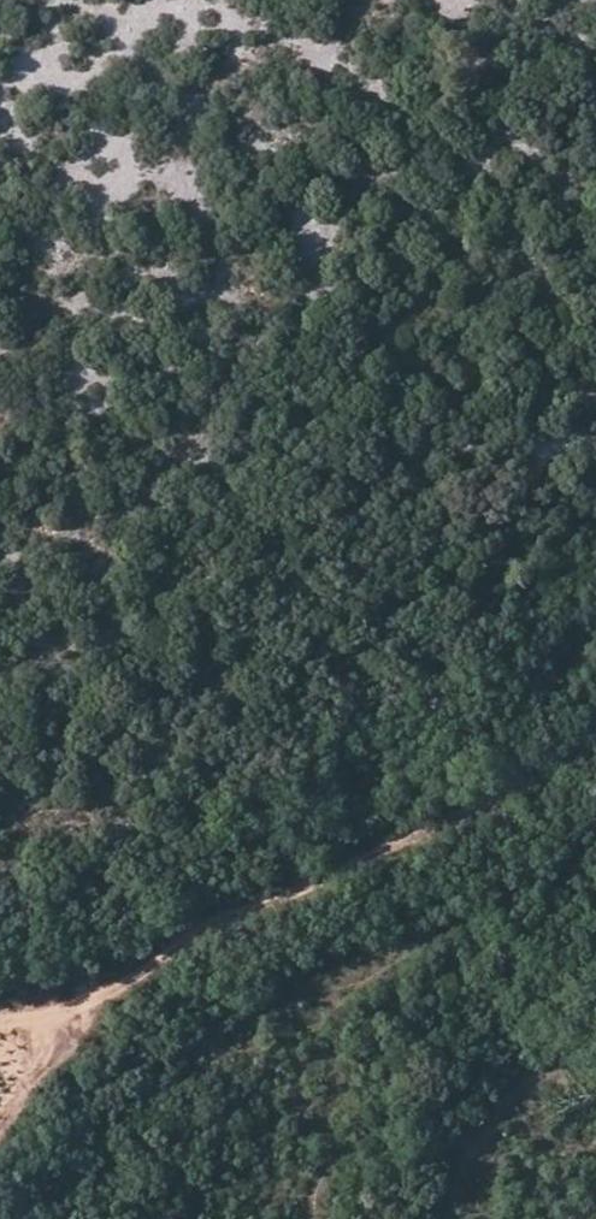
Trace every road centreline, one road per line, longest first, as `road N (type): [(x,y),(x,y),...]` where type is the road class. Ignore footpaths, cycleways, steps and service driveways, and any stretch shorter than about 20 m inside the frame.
road 1 (track): [(0,1025),(85,1011),(236,921),(528,796),(595,743)]

